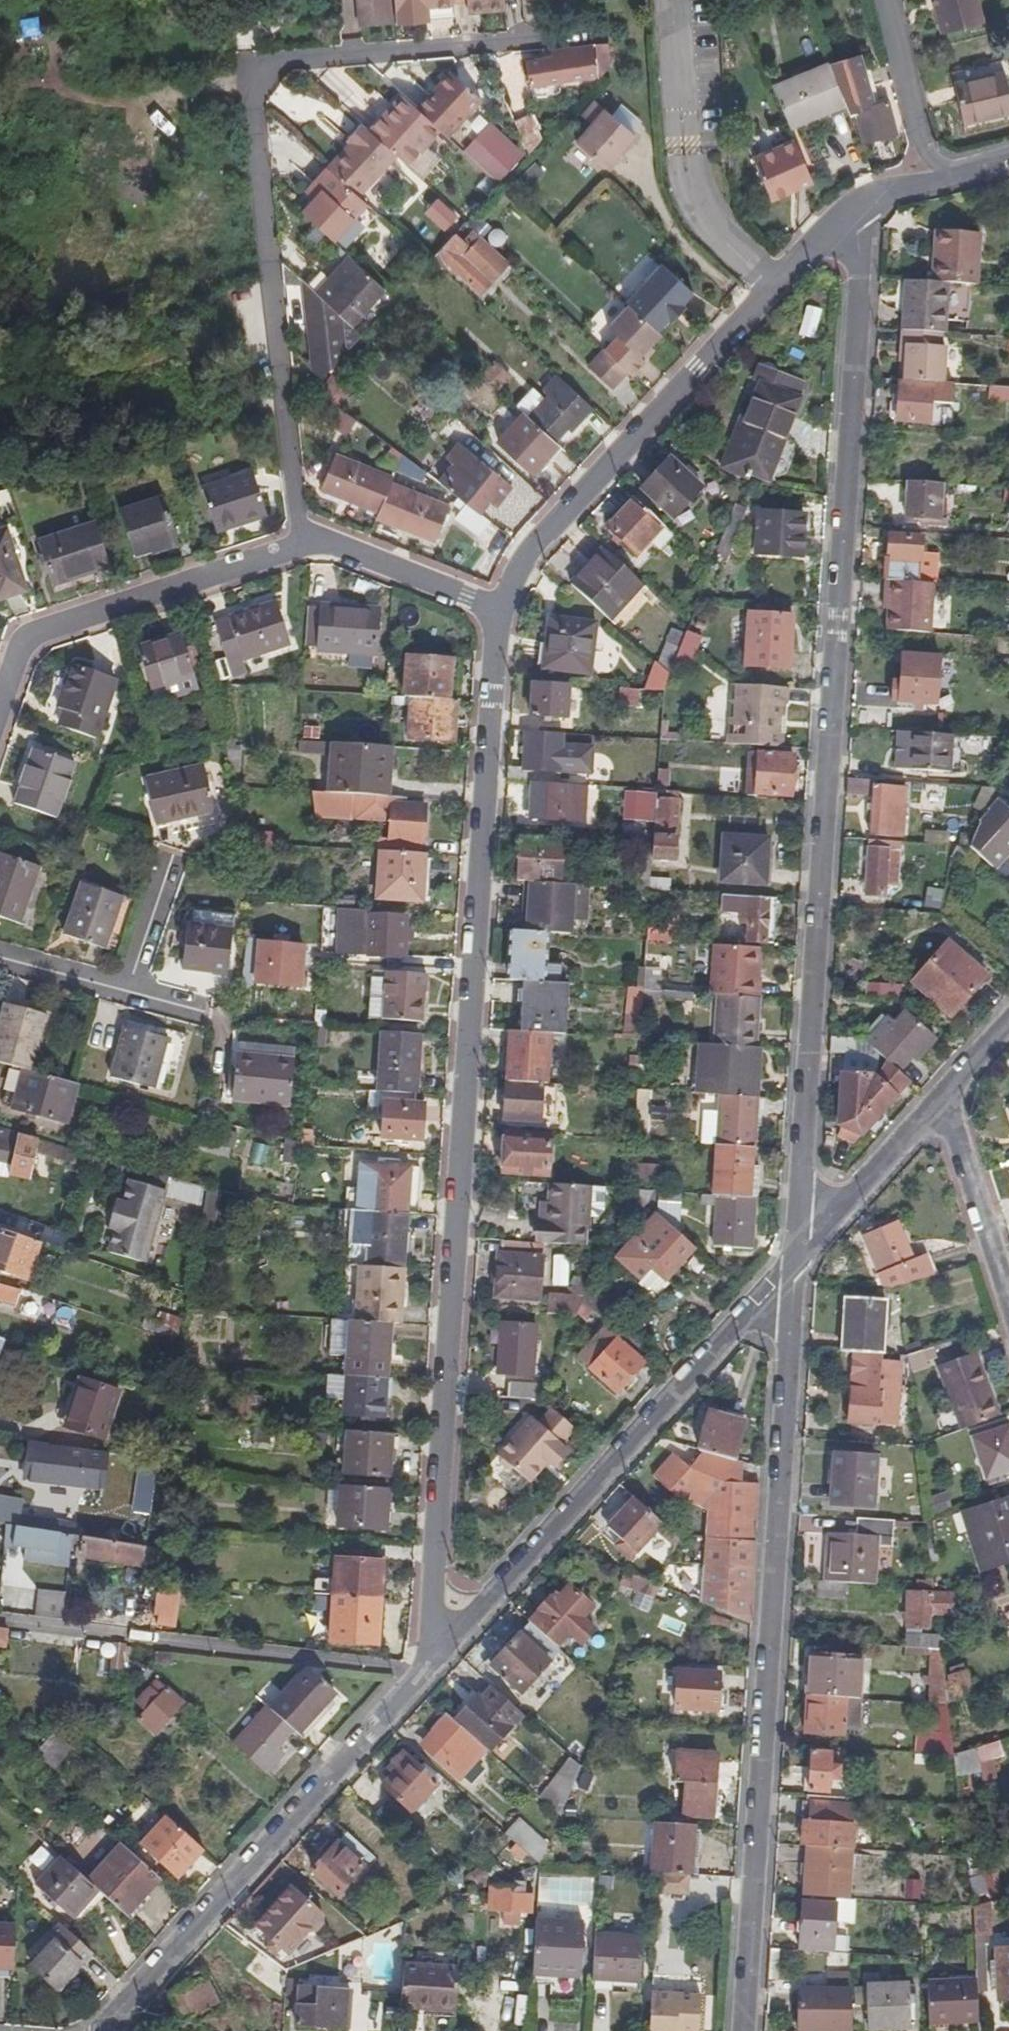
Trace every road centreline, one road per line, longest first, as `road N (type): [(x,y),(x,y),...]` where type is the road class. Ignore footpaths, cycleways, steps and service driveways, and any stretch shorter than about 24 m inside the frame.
road 1 (residential): [(796,1266),(859,204)]
road 2 (residential): [(497,609),(425,1648)]
road 3 (residential): [(300,540),(251,64),(607,30)]
road 4 (residential): [(740,2030),(796,1266)]
road 5 (residential): [(859,204),(806,247),(522,557),(497,609)]
road 6 (residential): [(425,1648),(796,1266)]
road 7 (residential): [(102,2030),(405,1672)]
road 8 (residential): [(0,1620),(405,1672)]
road 9 (residential): [(300,540),(47,627),(17,647),(0,696)]
road 10 (residential): [(940,1099),(1008,1309)]
road 11 (residential): [(796,1266),(940,1099)]
road 12 (residential): [(497,609),(300,540)]
road 13 (residential): [(883,0),(926,185)]
road 14 (residential): [(129,992),(173,859)]
road 15 (residential): [(0,960),(129,992)]

